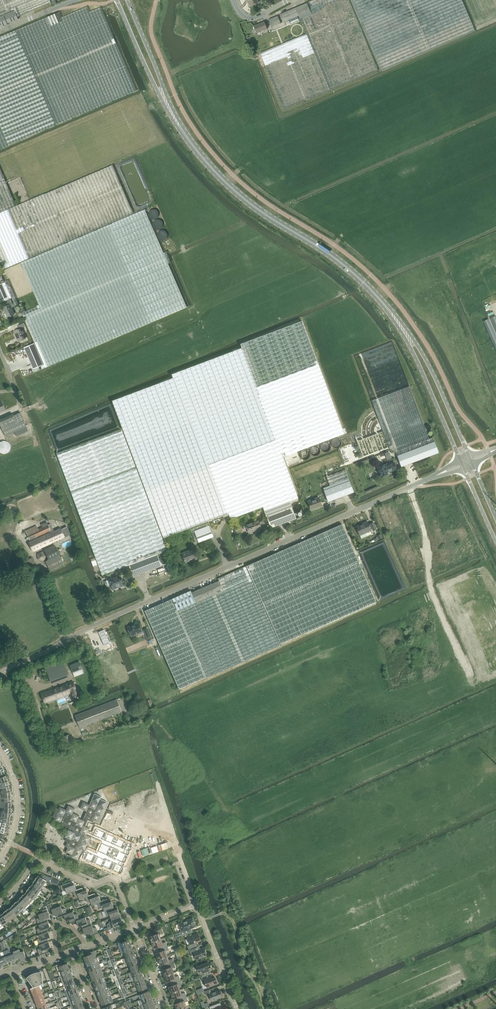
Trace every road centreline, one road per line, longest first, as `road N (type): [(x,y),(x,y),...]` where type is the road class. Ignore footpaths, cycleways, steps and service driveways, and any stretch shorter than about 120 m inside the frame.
road 1 (unclassified): [(0,672),(437,474)]
road 2 (tertiary): [(167,104),(226,183),(341,264),(405,333)]
road 3 (residential): [(0,903),(39,861),(93,884),(114,880),(135,929)]
road 4 (tertiary): [(469,456),(434,376),(405,333)]
road 5 (tertiary): [(405,333),(460,460)]

